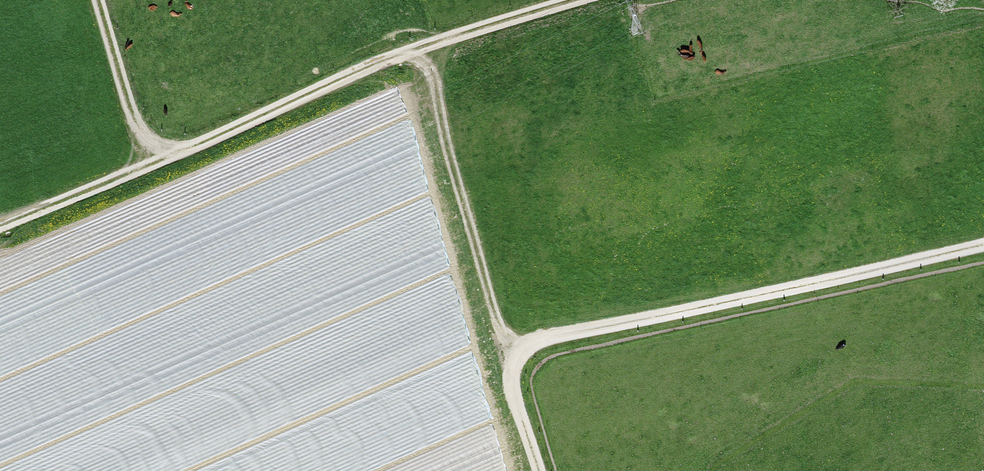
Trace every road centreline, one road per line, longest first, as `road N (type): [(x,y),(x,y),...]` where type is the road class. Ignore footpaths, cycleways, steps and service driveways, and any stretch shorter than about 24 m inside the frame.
road 1 (track): [(0,225),(407,51),(582,0)]
road 2 (track): [(523,348),(983,246)]
road 3 (track): [(407,51),(433,78),(495,318),(523,348),(514,394),(537,470)]
road 4 (track): [(96,0),(139,128),(168,154)]

